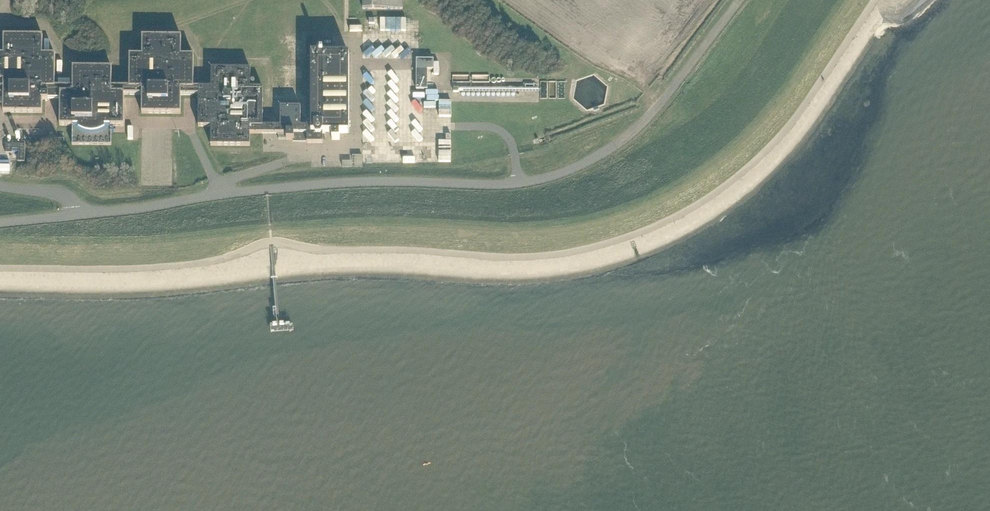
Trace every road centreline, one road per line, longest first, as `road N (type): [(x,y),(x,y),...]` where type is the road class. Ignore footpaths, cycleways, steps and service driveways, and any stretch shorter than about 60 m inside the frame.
road 1 (unclassified): [(0,222),(217,201),(522,195),(568,177),(628,137),(740,0)]

